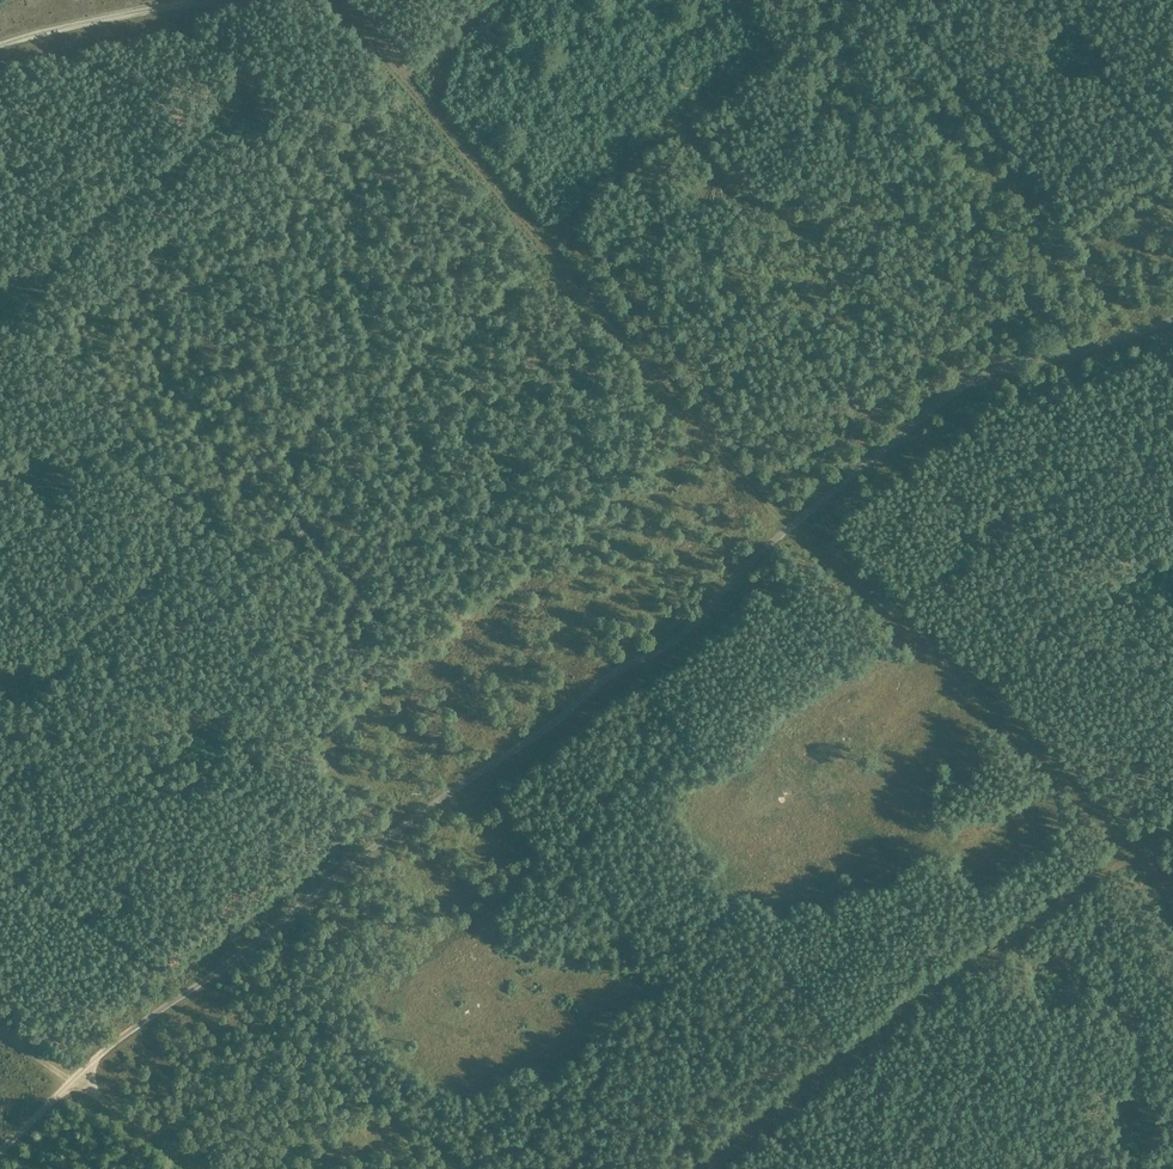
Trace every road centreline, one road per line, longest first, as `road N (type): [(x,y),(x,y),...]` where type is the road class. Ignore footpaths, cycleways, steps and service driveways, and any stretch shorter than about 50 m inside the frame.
road 1 (unclassified): [(0,1155),(87,1070),(592,688),(673,645),(723,589),(945,406),(1029,358),(1172,315)]

